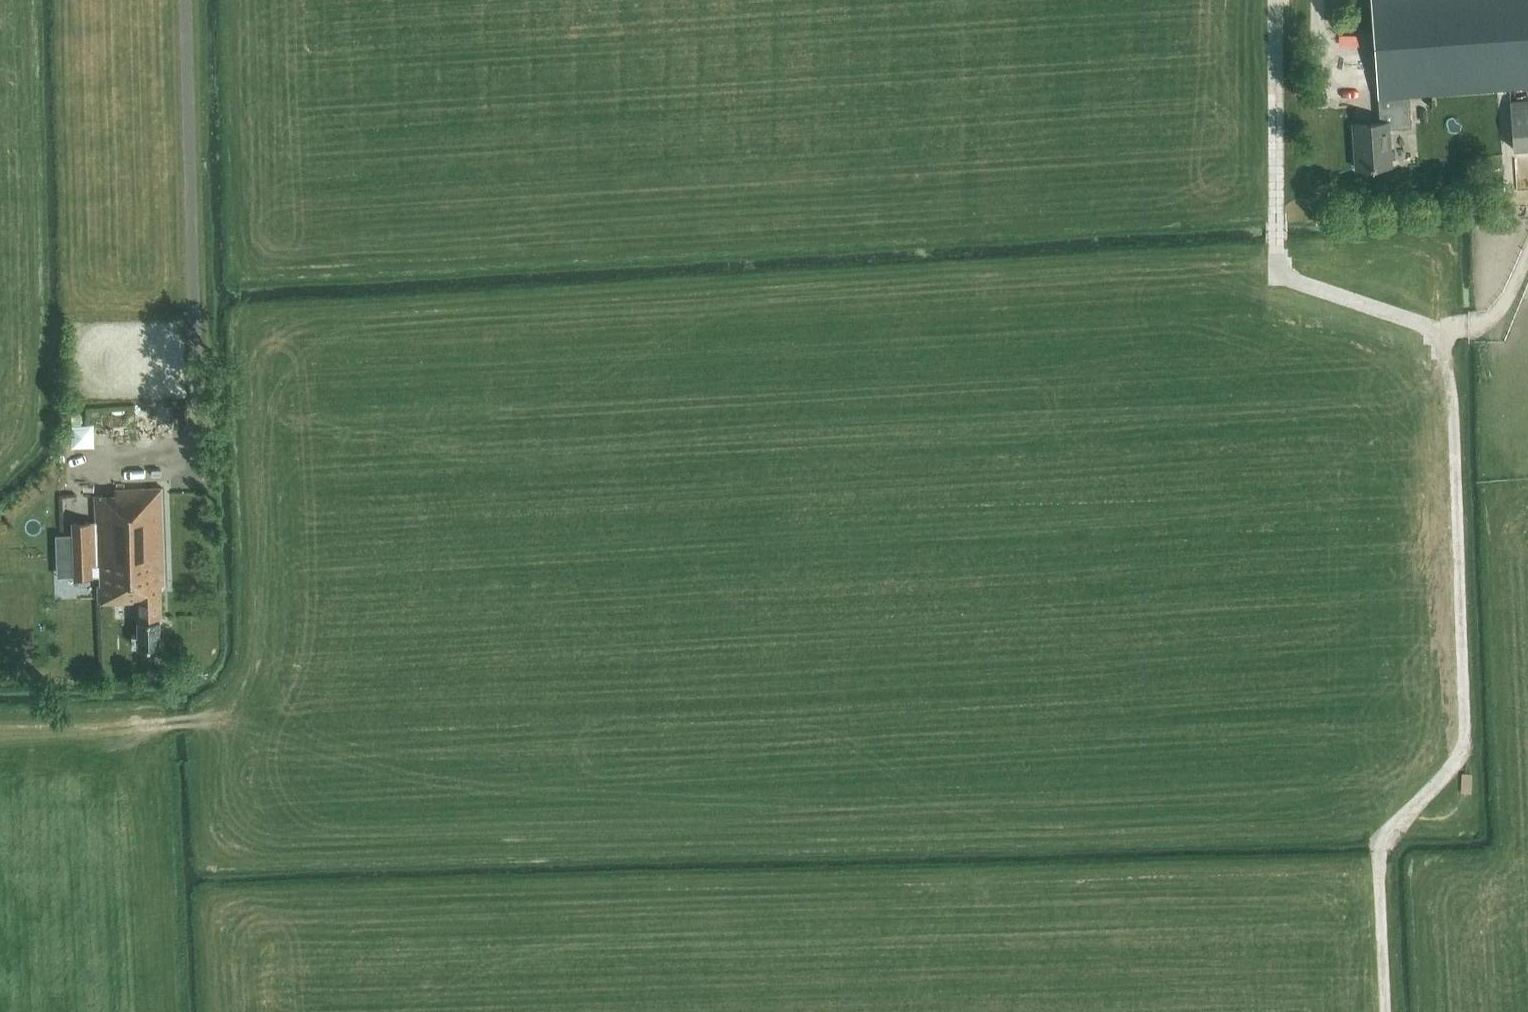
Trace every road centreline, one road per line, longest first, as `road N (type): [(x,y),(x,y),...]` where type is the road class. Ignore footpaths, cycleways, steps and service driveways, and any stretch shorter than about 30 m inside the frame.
road 1 (track): [(1385,1011),(1382,842),(1451,768),(1464,736),(1446,344),(1450,331),(1500,309),(1527,253)]
road 2 (track): [(1276,252),(1275,0)]

